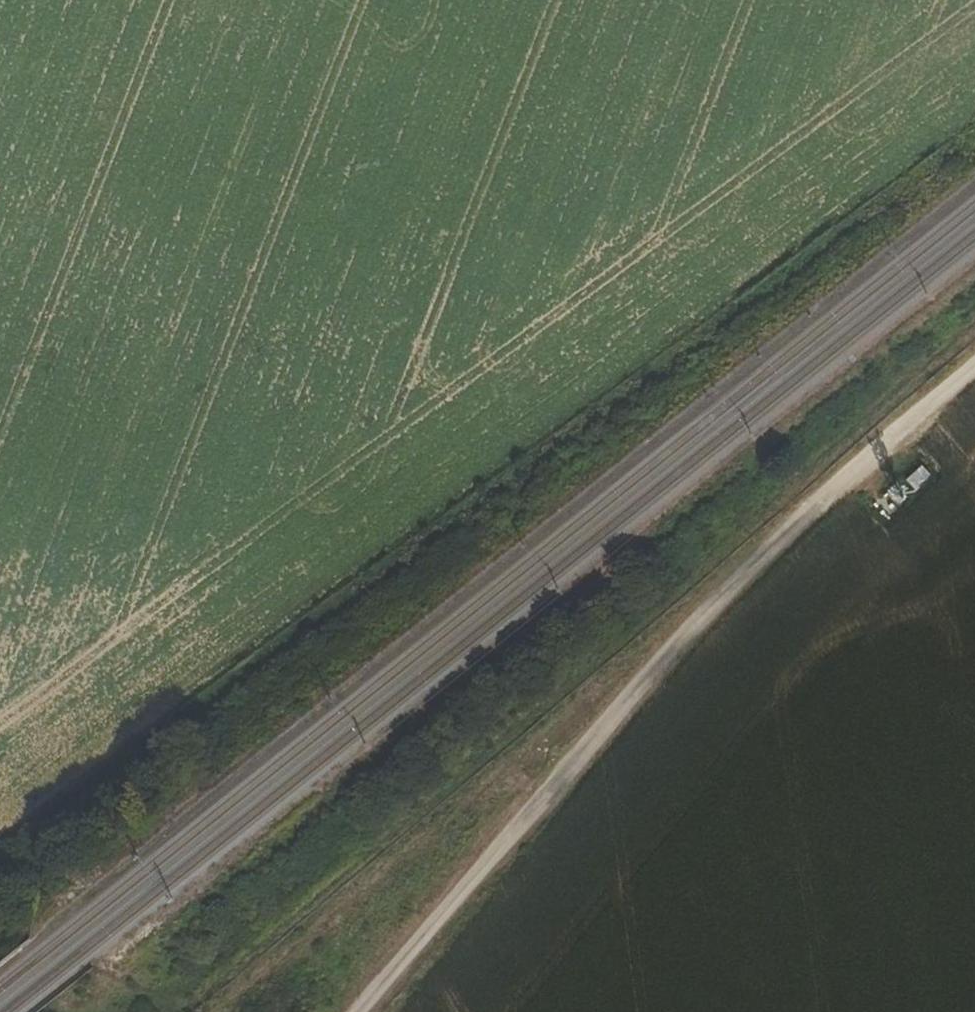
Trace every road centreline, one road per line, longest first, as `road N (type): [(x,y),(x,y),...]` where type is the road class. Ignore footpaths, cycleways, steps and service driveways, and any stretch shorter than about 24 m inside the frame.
road 1 (track): [(360,1011),(742,576),(974,369)]

